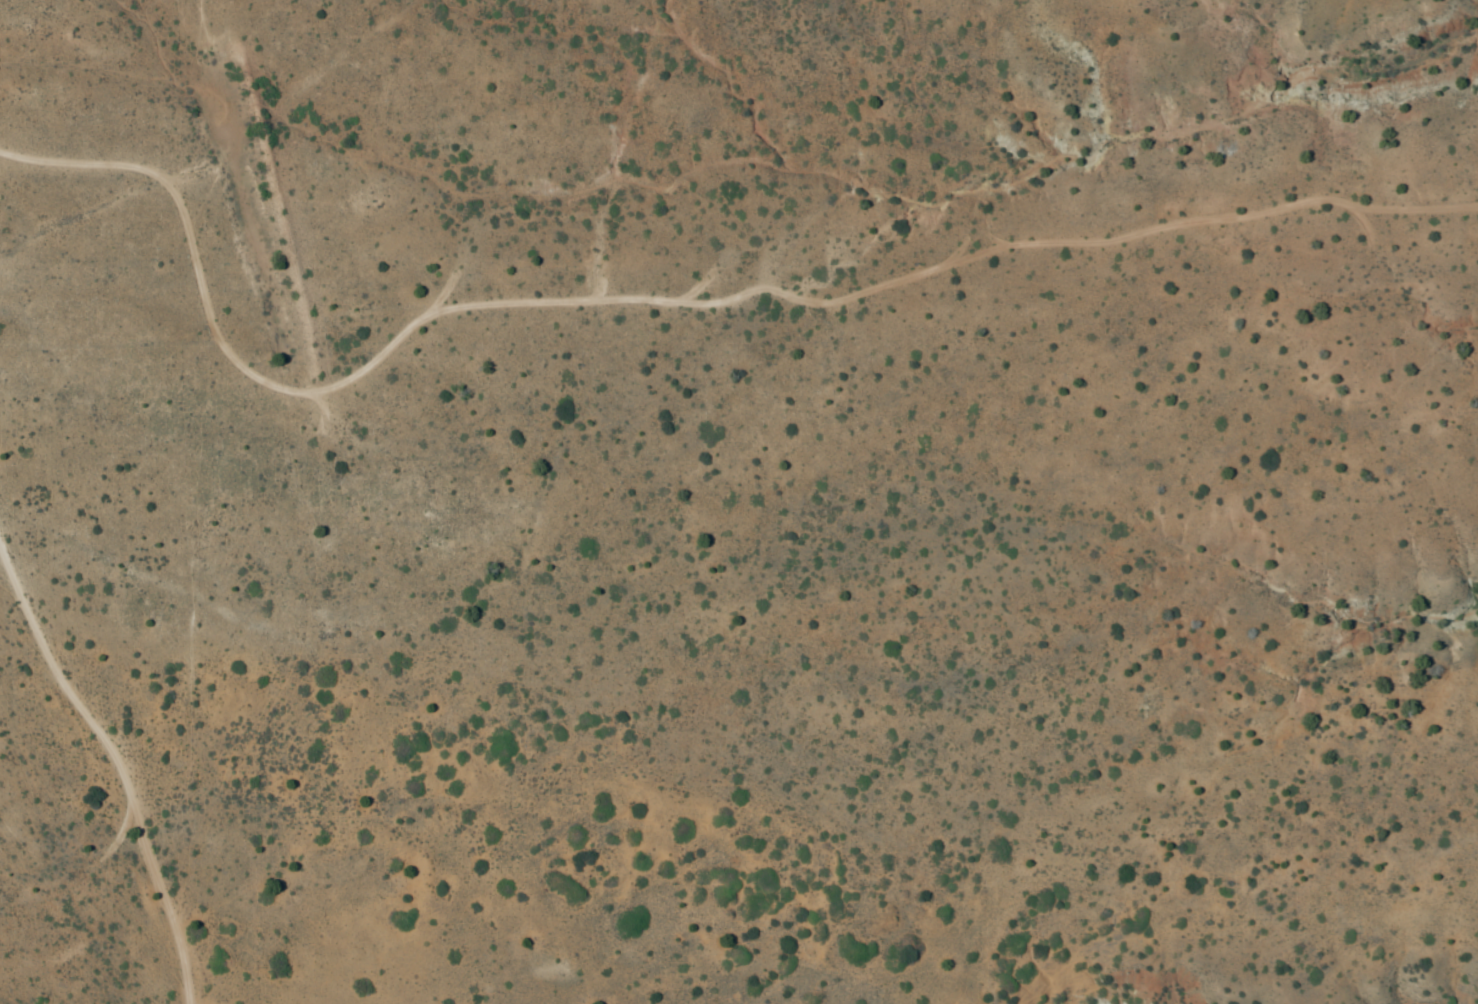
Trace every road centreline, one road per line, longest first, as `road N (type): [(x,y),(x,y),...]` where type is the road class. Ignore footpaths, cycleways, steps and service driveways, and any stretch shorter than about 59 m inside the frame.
road 1 (residential): [(162,1003),(0,530)]

